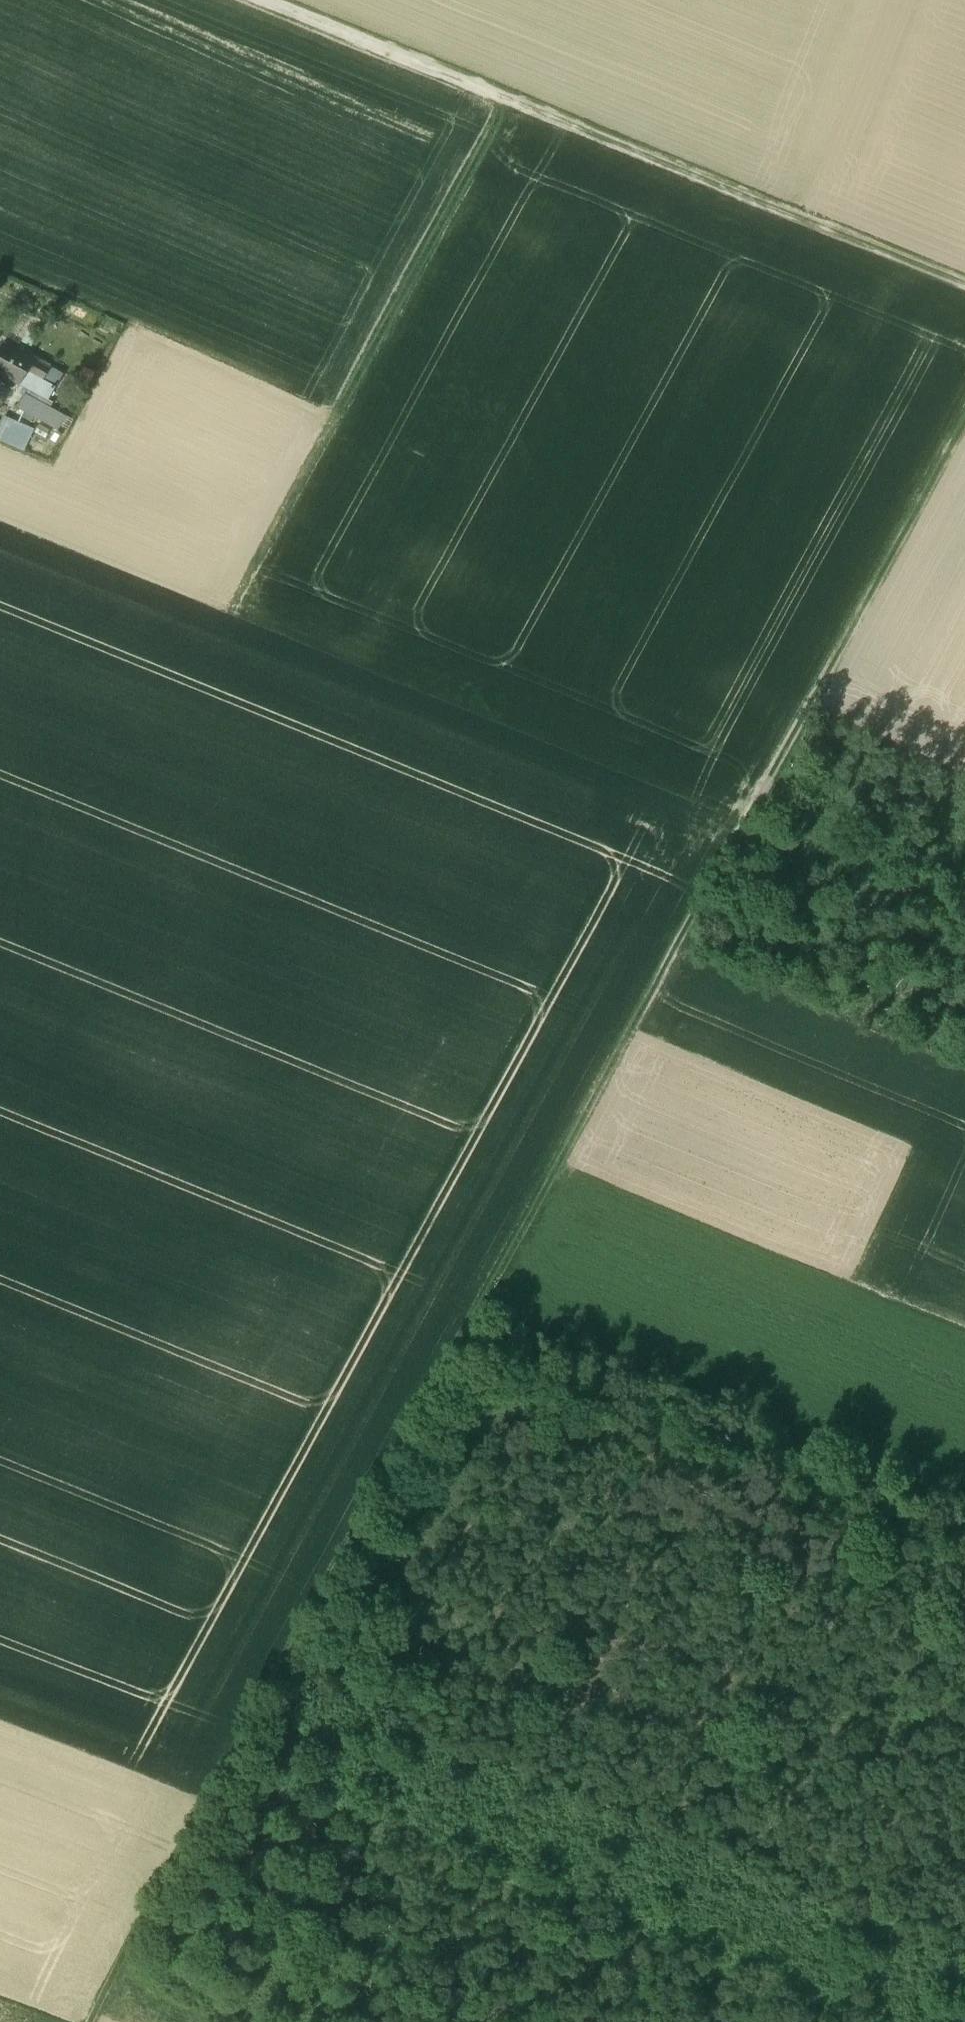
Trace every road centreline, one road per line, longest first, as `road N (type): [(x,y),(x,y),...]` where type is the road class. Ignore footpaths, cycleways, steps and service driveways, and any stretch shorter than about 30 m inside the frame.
road 1 (track): [(964,413),(346,1597),(110,2021)]
road 2 (track): [(964,286),(265,0)]
road 3 (track): [(512,101),(236,612)]

